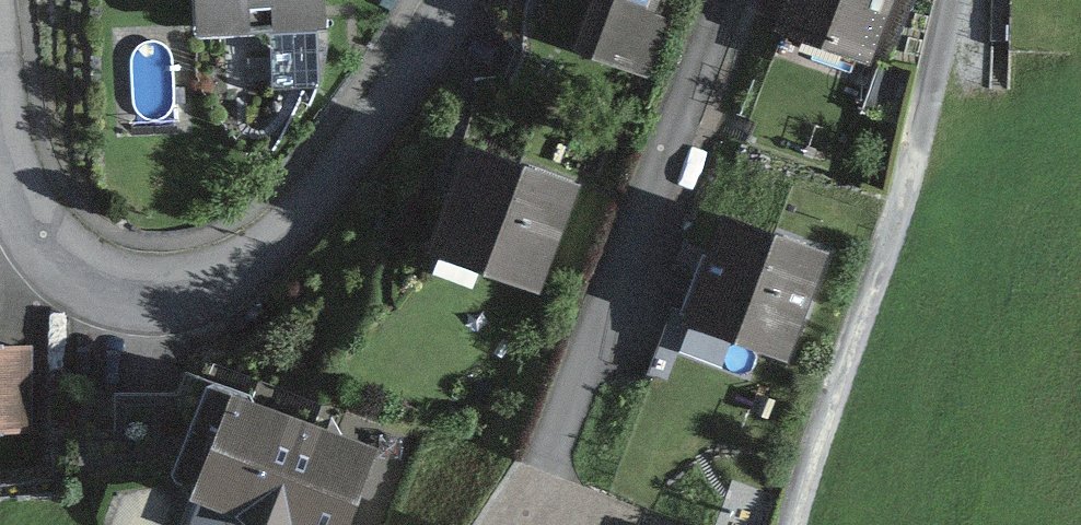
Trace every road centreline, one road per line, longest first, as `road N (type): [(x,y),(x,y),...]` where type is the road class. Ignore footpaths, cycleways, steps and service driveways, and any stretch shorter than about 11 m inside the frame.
road 1 (residential): [(0,109),(24,201),(66,256),(119,285),(168,290),(225,278),(300,225),(448,0)]
road 2 (track): [(968,0),(950,84),(803,524)]
road 3 (residential): [(727,0),(529,509)]

